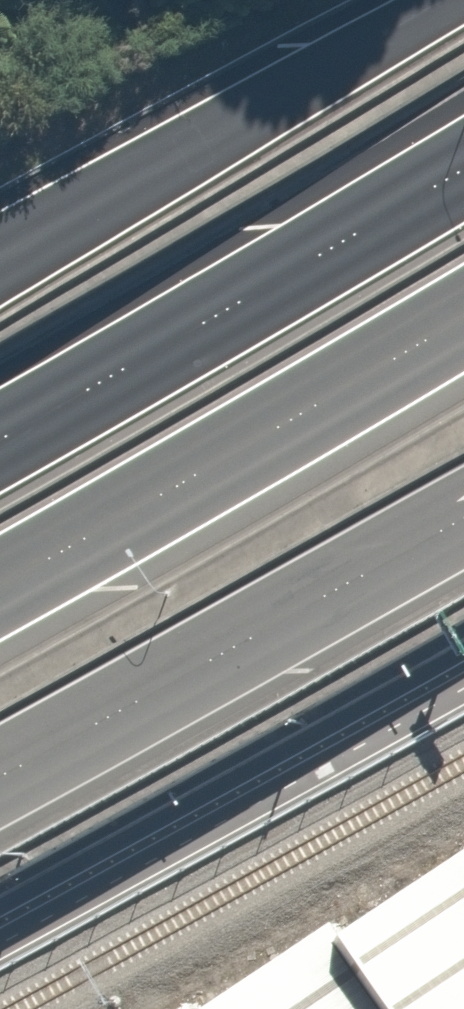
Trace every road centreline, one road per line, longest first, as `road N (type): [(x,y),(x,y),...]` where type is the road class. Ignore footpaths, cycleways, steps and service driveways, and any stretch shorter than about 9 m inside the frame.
road 1 (trunk): [(463,313),(0,586)]
road 2 (trunk): [(0,423),(463,158)]
road 3 (trunk): [(463,528),(0,784)]
road 4 (trunk): [(0,248),(443,0)]

